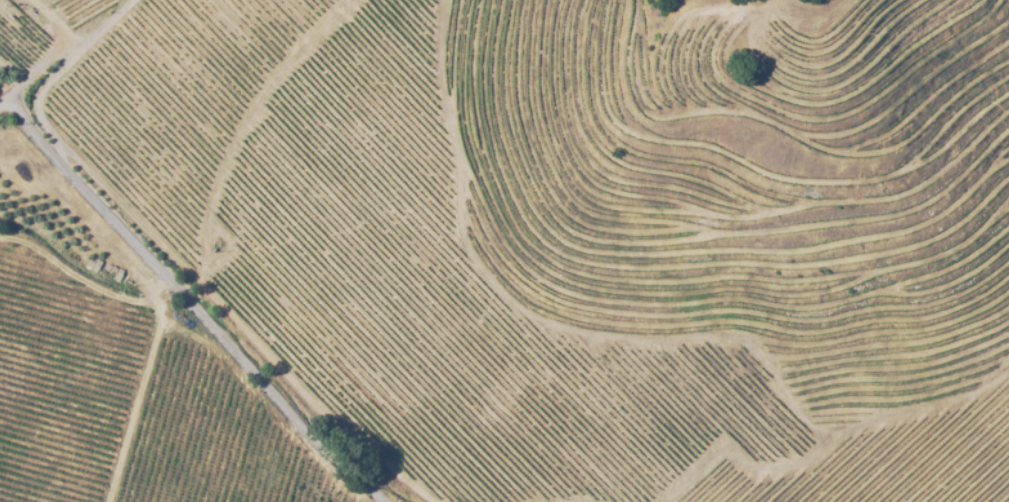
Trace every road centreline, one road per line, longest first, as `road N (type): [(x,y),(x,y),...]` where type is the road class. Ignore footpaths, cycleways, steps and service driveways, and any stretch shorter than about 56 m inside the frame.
road 1 (residential): [(382,501),(0,106)]

